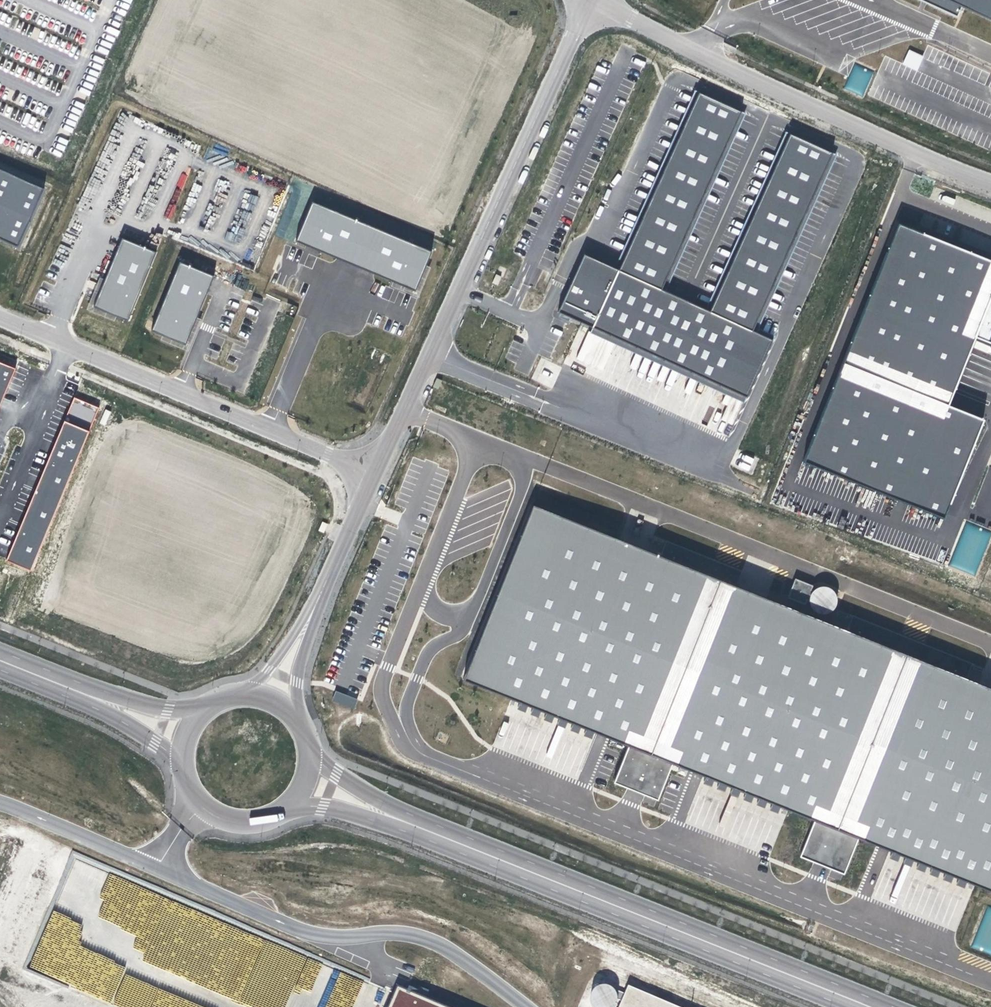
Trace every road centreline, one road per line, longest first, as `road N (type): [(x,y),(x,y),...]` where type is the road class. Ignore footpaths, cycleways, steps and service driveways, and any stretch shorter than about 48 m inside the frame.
road 1 (unclassified): [(902,1006),(390,804),(311,753)]
road 2 (unclassified): [(295,801),(388,821),(848,1006)]
road 3 (unclassified): [(375,471),(590,0)]
road 4 (unclassified): [(596,0),(774,90),(990,182)]
road 5 (unclassified): [(375,471),(0,317)]
road 6 (unclassified): [(526,1006),(430,939),(396,932),(320,936),(157,868)]
road 7 (unclassified): [(197,713),(93,688),(0,651)]
road 8 (unclassified): [(0,669),(92,705),(180,756)]
road 9 (unclassified): [(157,868),(0,803)]
road 10 (unclassified): [(320,592),(375,471)]
road 11 (unclassified): [(297,715),(298,658),(320,592)]

